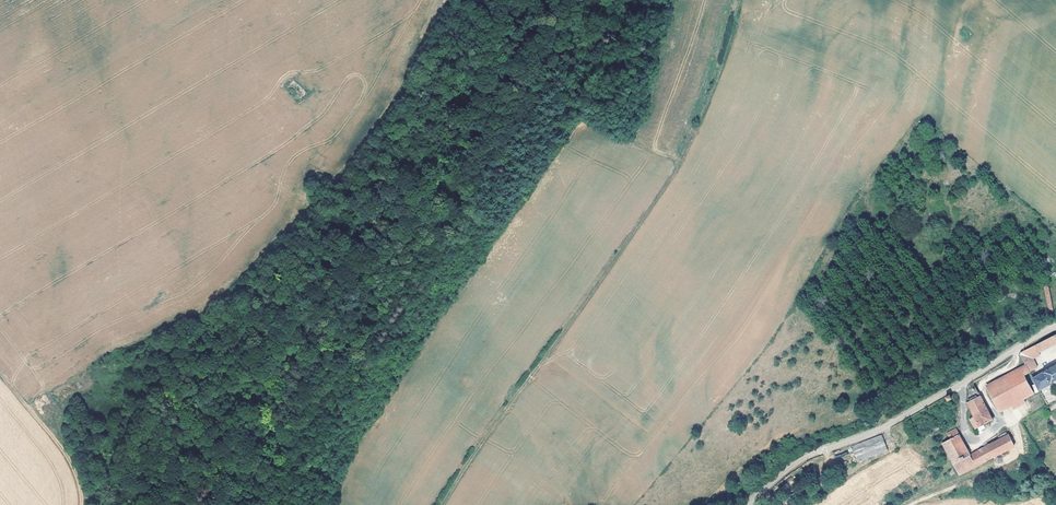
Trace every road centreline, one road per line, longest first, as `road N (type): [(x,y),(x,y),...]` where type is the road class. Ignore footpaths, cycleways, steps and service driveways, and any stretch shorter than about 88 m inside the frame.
road 1 (track): [(88,504),(136,434),(162,372),(498,0)]
road 2 (track): [(735,0),(714,89),(631,236),(480,442),(443,504)]
road 3 (unclassified): [(746,504),(802,462),(884,427),(1055,328)]
road 4 (track): [(81,504),(67,456),(0,374)]
road 5 (track): [(464,0),(396,108)]

